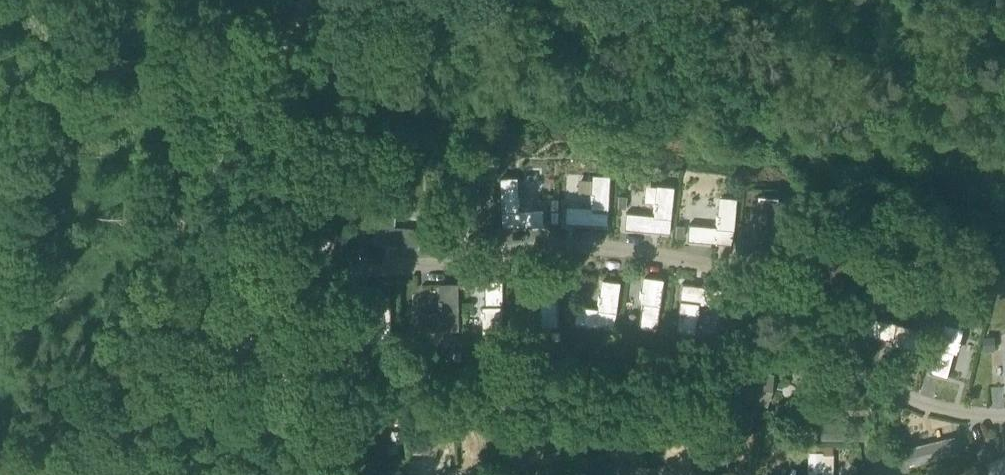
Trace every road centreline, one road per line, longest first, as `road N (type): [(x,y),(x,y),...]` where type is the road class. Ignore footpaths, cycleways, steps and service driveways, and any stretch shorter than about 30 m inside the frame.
road 1 (track): [(315,0),(192,190),(96,432),(70,469),(56,474)]

